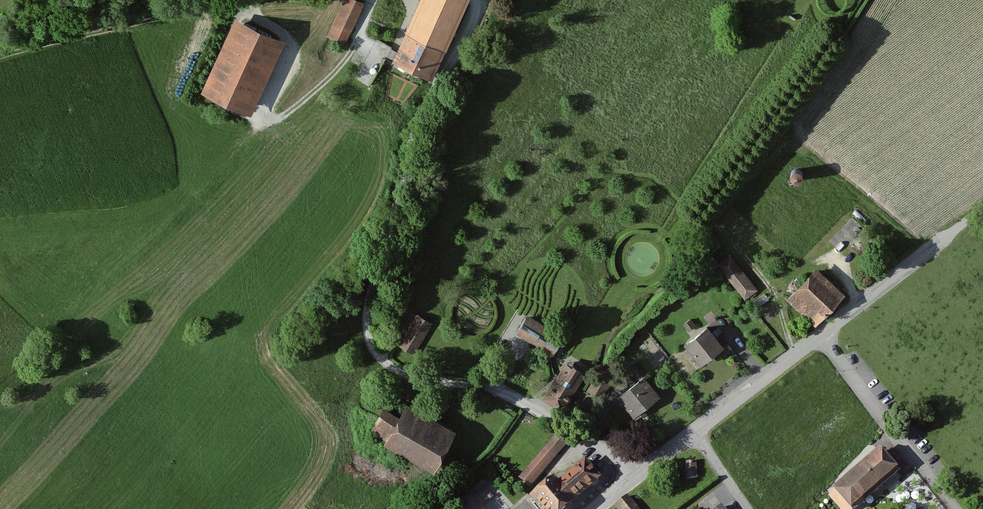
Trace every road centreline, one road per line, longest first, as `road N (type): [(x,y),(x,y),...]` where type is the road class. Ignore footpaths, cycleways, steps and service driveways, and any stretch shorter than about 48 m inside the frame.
road 1 (track): [(369,344),(367,304),(421,111),(476,20),(478,0)]
road 2 (residential): [(636,477),(617,456),(519,398),(397,372),(369,344)]
road 3 (track): [(372,0),(347,58),(305,98),(268,117),(265,103),(285,60)]
road 4 (residential): [(822,334),(955,508)]
road 5 (tertiary): [(822,334),(982,208)]
road 6 (tertiary): [(693,433),(822,334)]

